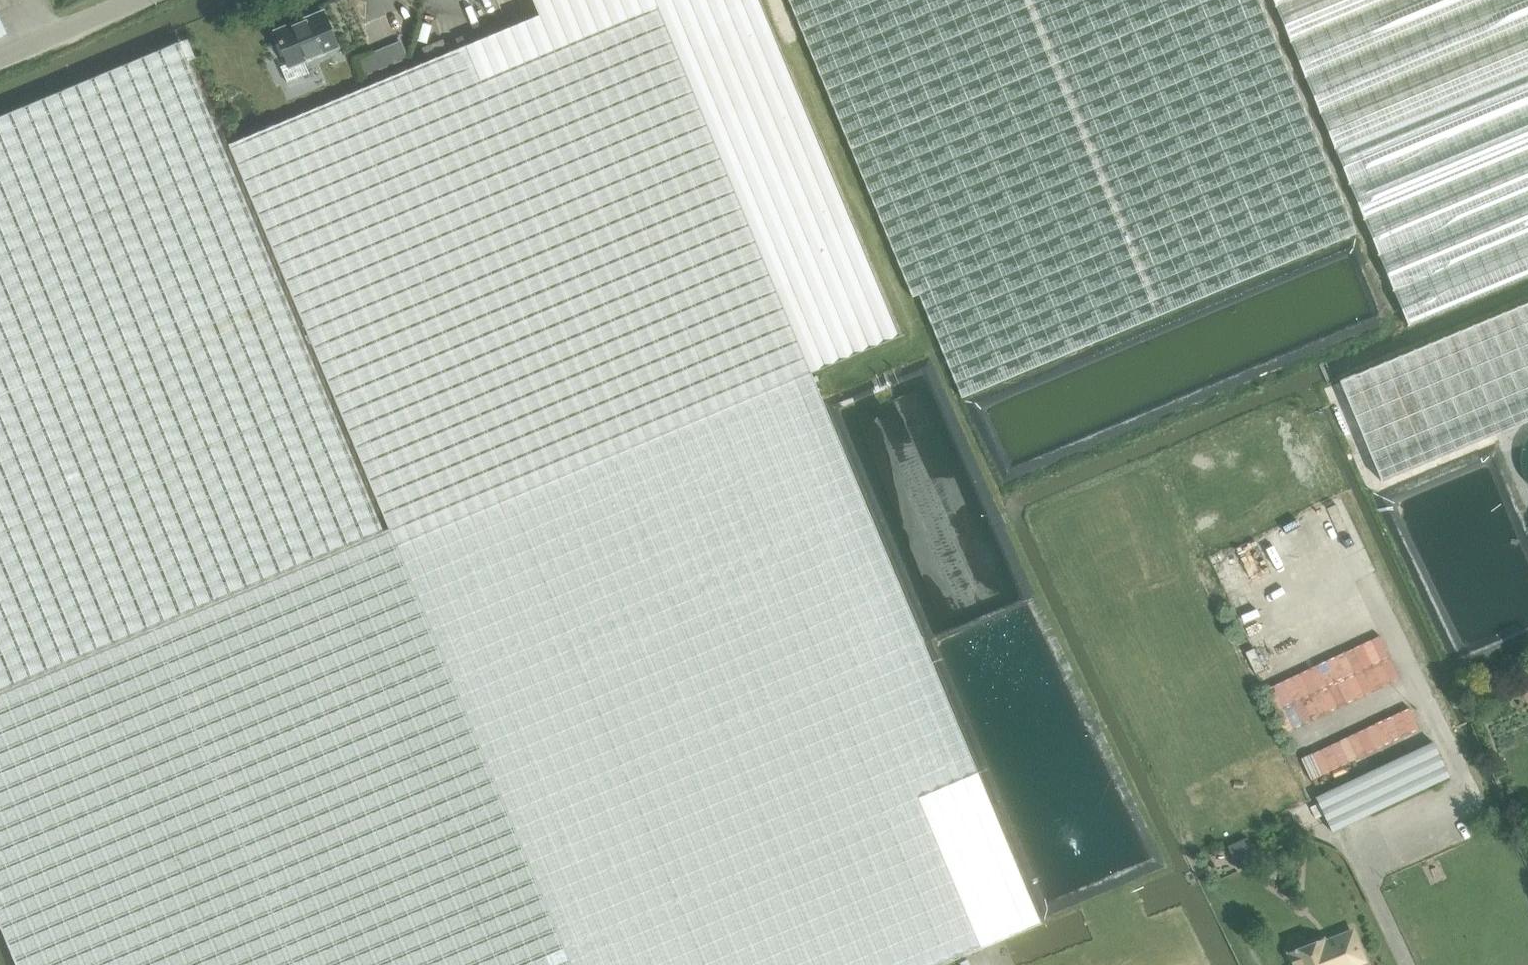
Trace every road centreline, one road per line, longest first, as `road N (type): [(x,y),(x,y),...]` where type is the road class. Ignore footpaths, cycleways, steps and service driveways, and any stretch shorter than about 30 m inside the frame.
road 1 (unclassified): [(148,0),(0,62)]

